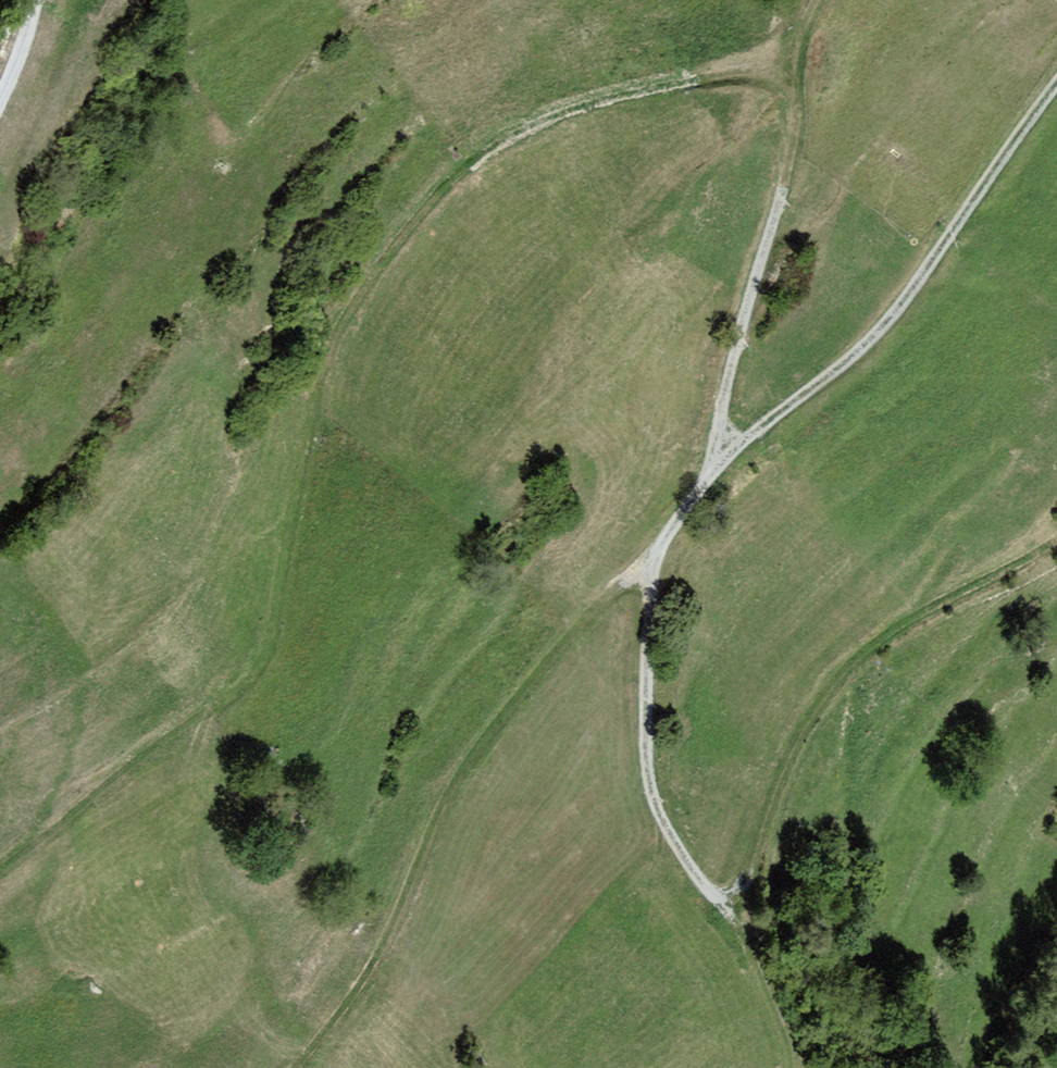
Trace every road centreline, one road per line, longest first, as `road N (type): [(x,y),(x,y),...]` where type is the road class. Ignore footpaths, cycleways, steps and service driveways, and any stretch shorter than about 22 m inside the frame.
road 1 (track): [(0,884),(218,709),(275,627),(309,400),(398,228),(559,114),(770,73),(800,98)]
road 2 (track): [(800,98),(700,492),(654,554),(643,777),(703,889),(746,924)]
road 3 (track): [(654,554),(492,750),(350,1016),(305,1067)]
road 4 (track): [(1056,85),(891,323),(761,429),(700,492)]
road 5 (track): [(746,924),(766,813),(813,714),(887,631),(1056,542)]
road 6 (track): [(746,924),(783,1025),(780,1067)]

